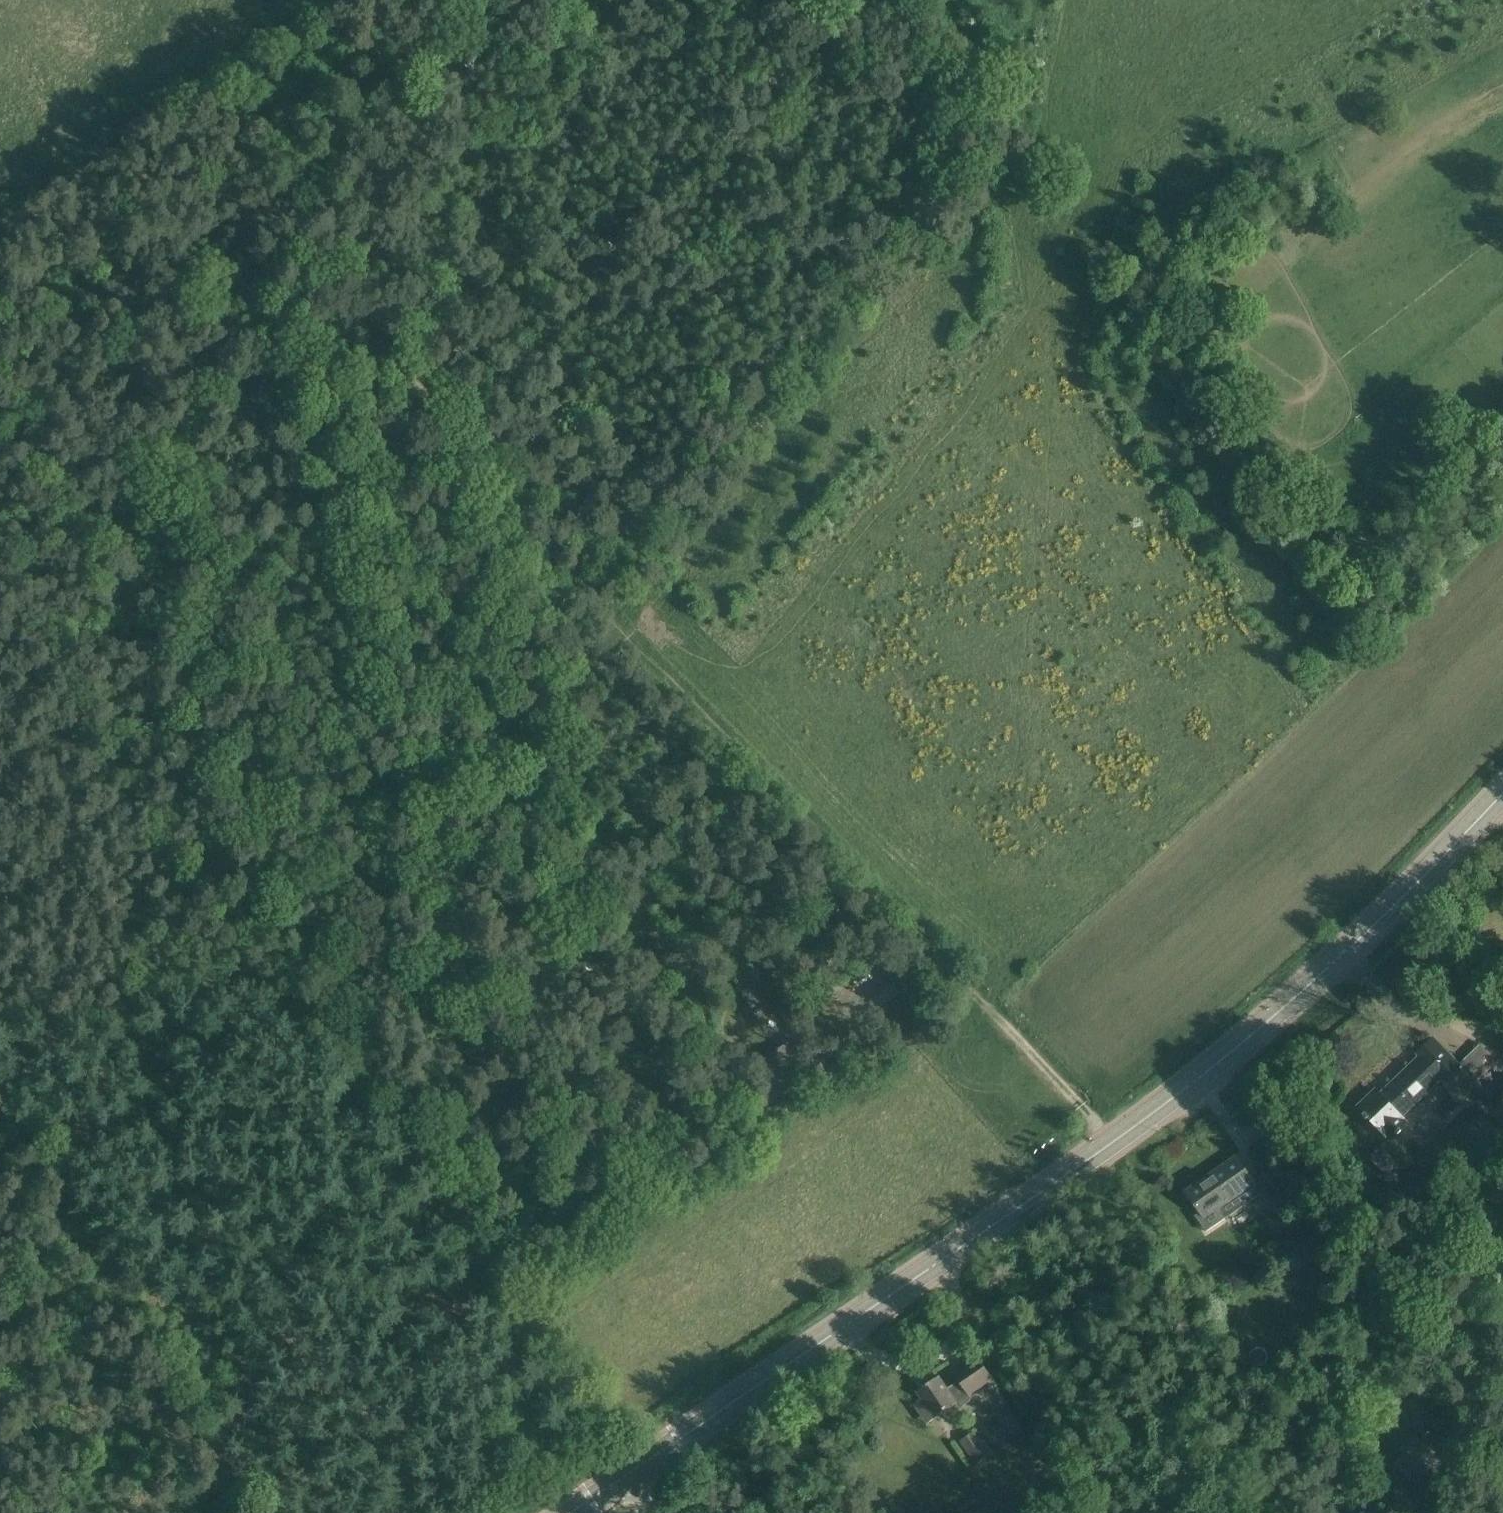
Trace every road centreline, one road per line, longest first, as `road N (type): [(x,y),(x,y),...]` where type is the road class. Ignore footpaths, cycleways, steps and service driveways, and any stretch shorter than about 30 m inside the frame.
road 1 (secondary): [(630,1472),(1113,1143),(1261,1029),(1502,794)]

